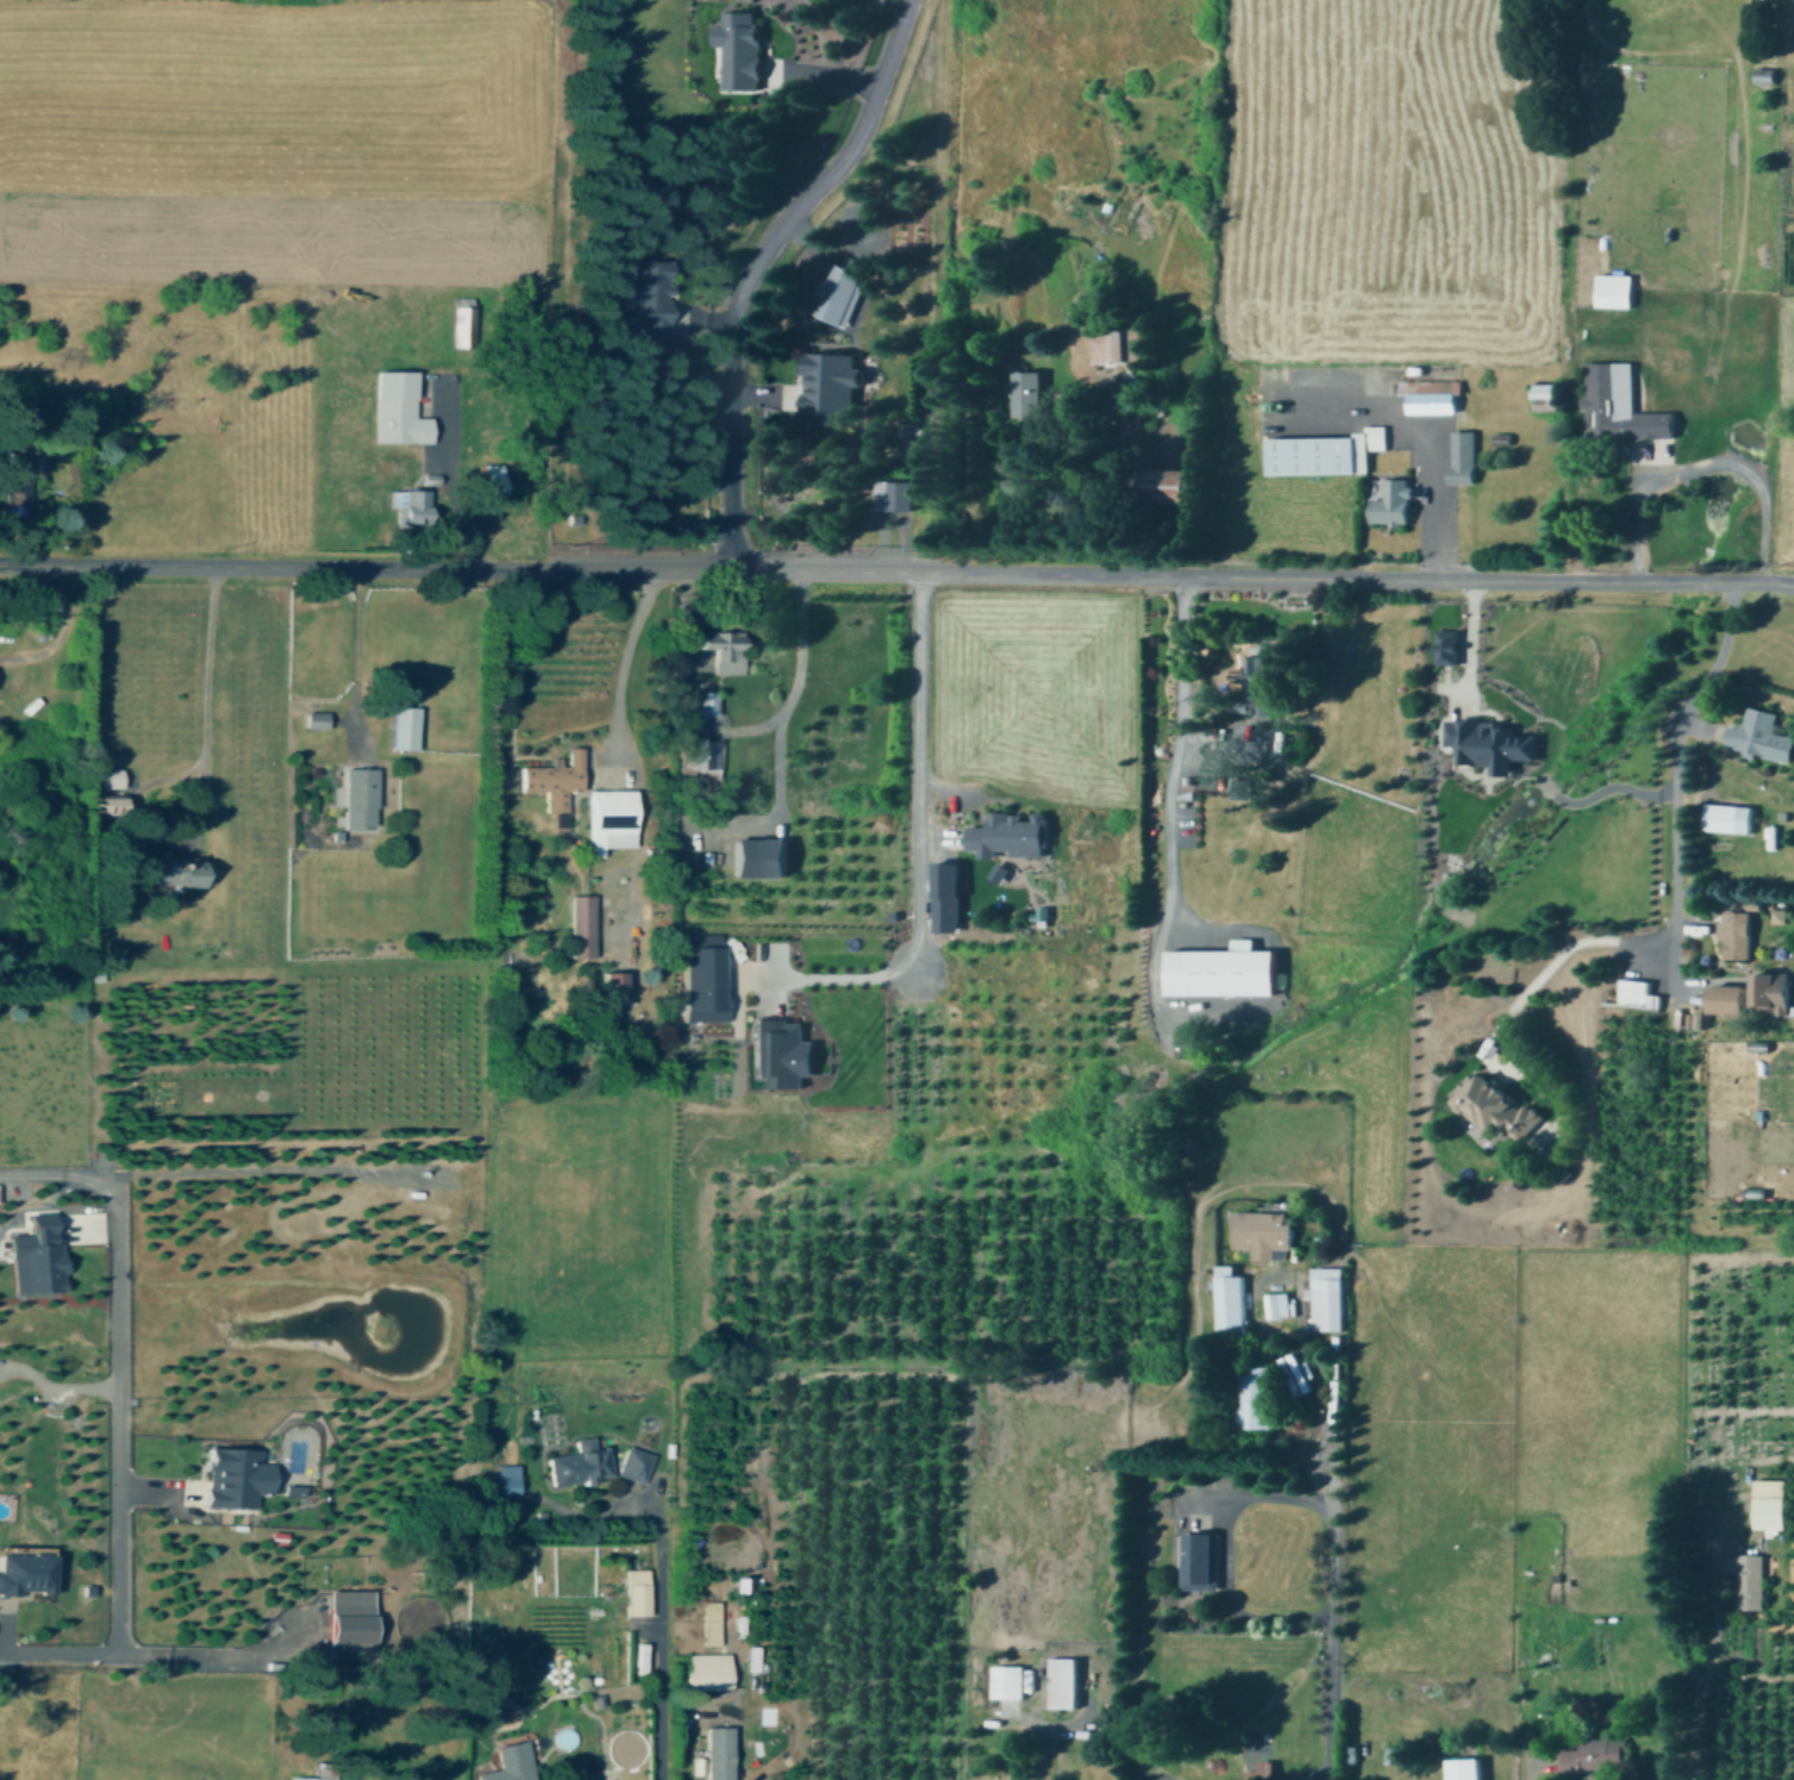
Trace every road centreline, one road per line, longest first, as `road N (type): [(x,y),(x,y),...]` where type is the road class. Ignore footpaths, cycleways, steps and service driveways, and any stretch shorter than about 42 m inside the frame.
road 1 (tertiary): [(0,566),(1793,586)]
road 2 (residential): [(731,573),(735,305),(769,245),(851,152),(909,0)]

